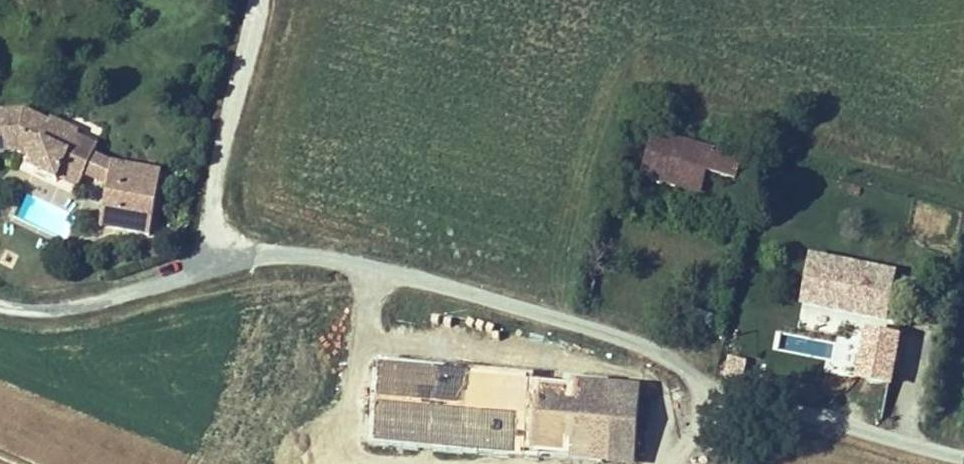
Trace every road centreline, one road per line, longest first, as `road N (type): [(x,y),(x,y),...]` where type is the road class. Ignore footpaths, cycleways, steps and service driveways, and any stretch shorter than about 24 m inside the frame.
road 1 (residential): [(0,299),(78,299),(154,276),(317,256),(643,345),(752,401),(963,452)]

